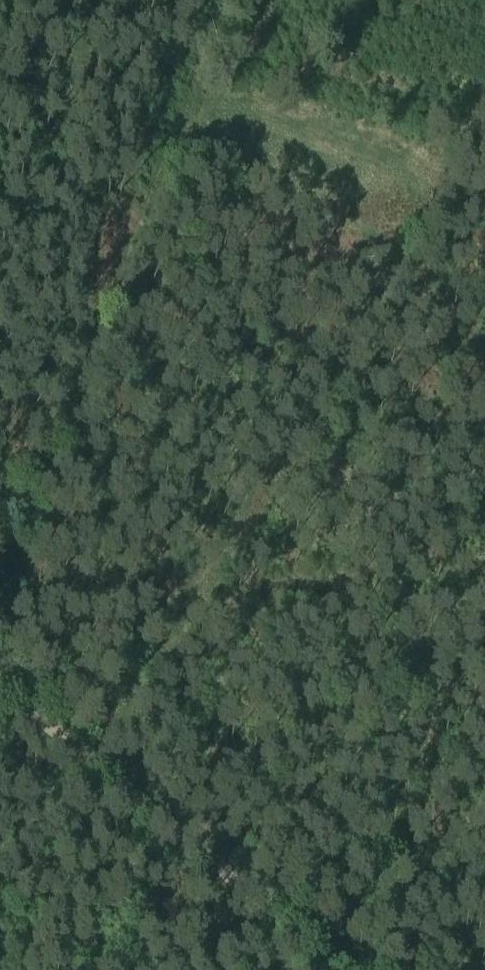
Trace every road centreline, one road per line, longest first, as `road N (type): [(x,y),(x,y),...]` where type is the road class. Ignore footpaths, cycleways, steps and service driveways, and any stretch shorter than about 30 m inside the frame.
road 1 (track): [(0,684),(344,969)]

